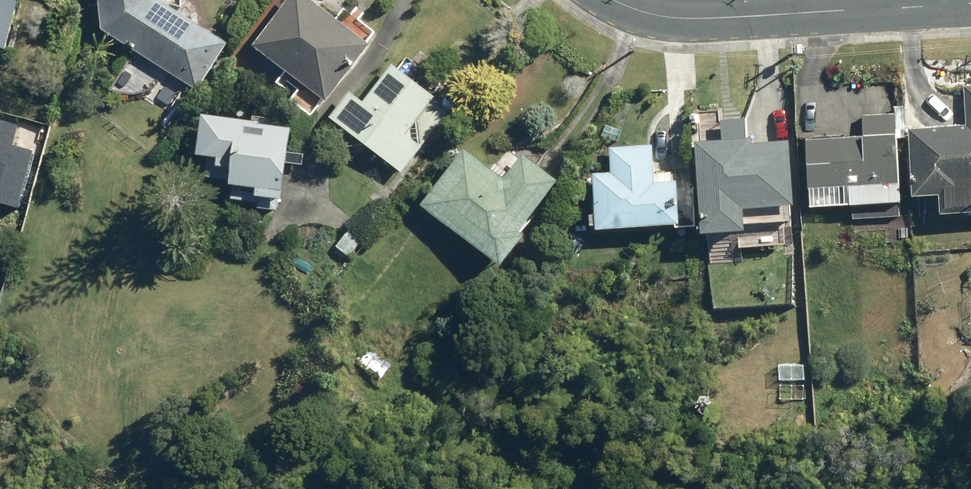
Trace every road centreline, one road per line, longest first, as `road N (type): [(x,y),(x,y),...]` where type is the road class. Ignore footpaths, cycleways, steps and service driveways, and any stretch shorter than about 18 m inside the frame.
road 1 (residential): [(619,0),(644,11),(708,18),(970,2)]

